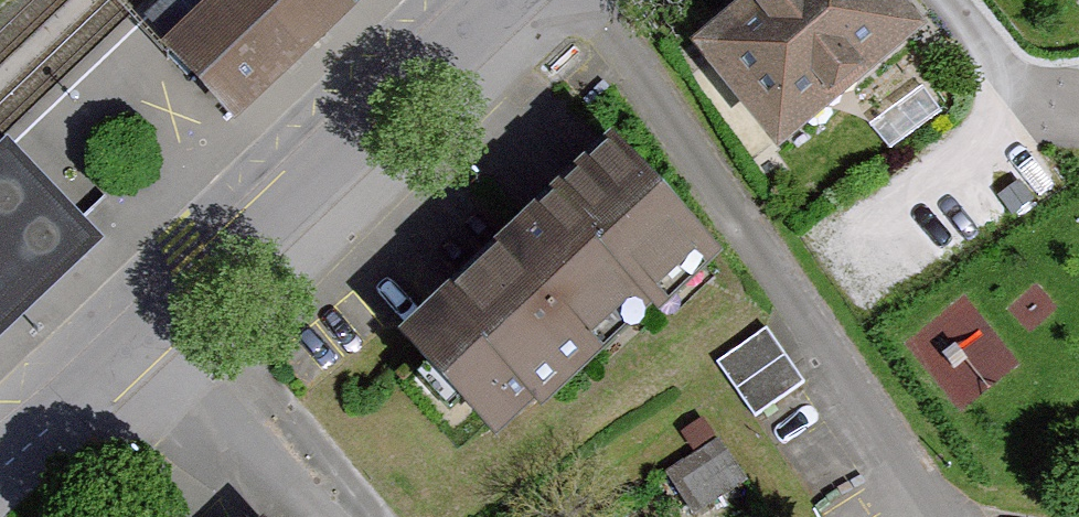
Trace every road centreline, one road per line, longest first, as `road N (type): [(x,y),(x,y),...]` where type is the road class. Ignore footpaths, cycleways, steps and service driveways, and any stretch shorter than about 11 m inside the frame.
road 1 (residential): [(149,327),(500,0)]
road 2 (residential): [(149,327),(342,516)]
road 3 (residential): [(0,465),(149,327)]

